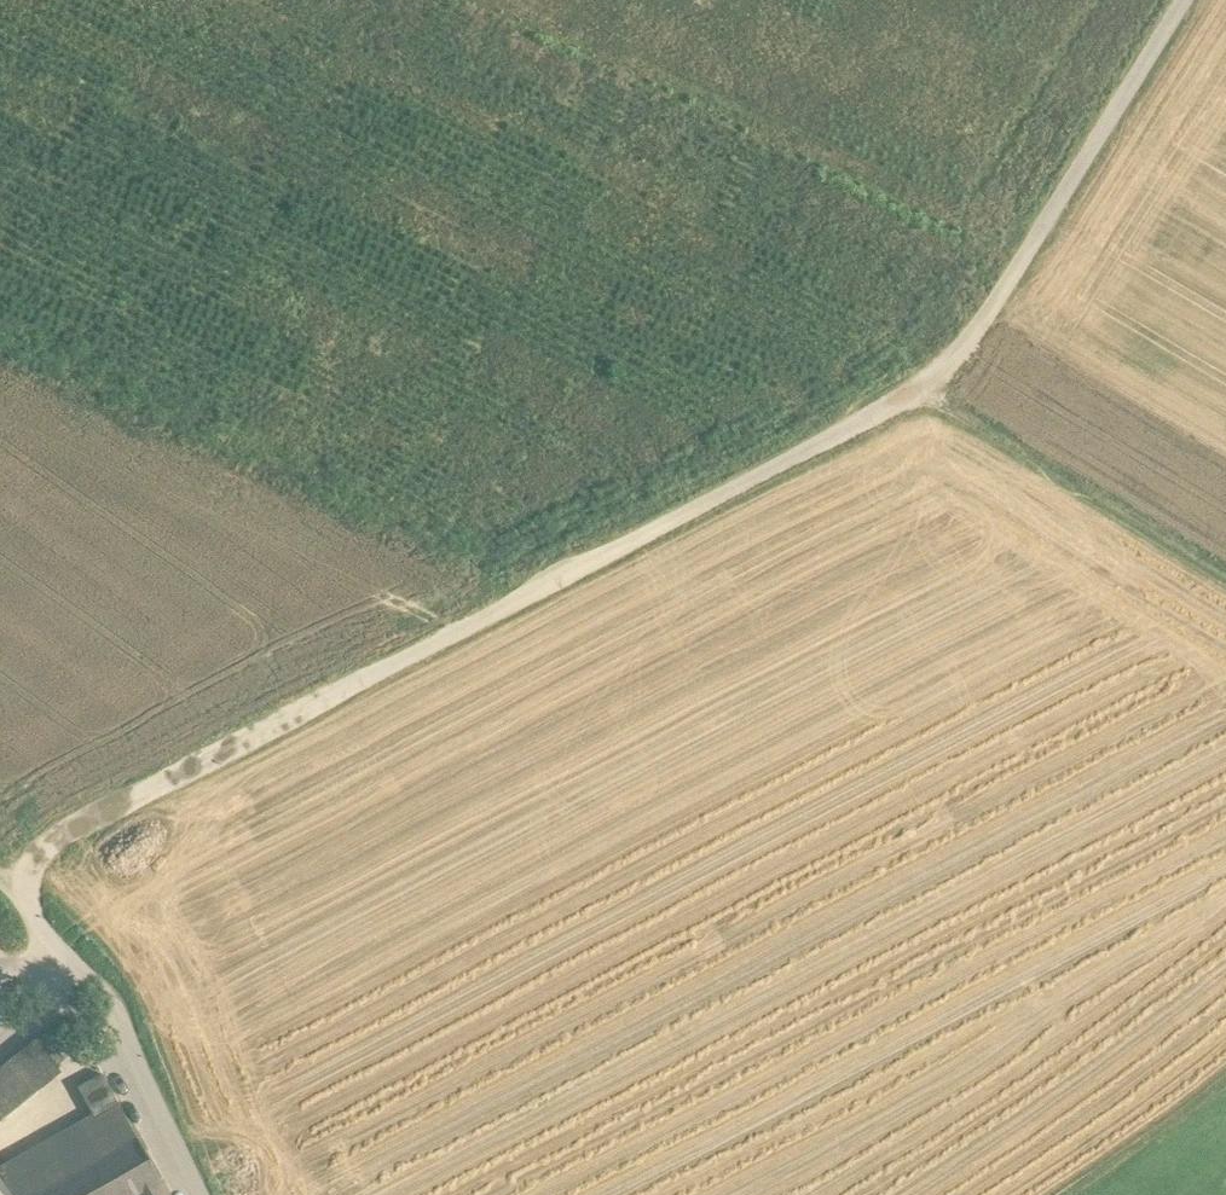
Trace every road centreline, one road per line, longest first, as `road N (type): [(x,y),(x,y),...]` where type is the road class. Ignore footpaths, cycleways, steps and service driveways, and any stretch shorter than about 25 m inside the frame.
road 1 (track): [(1187,0),(1020,268),(937,375),(853,430),(61,832),(36,848),(12,890)]
road 2 (track): [(1225,580),(915,390)]
road 3 (unclassified): [(196,1194),(120,1028),(87,984)]

